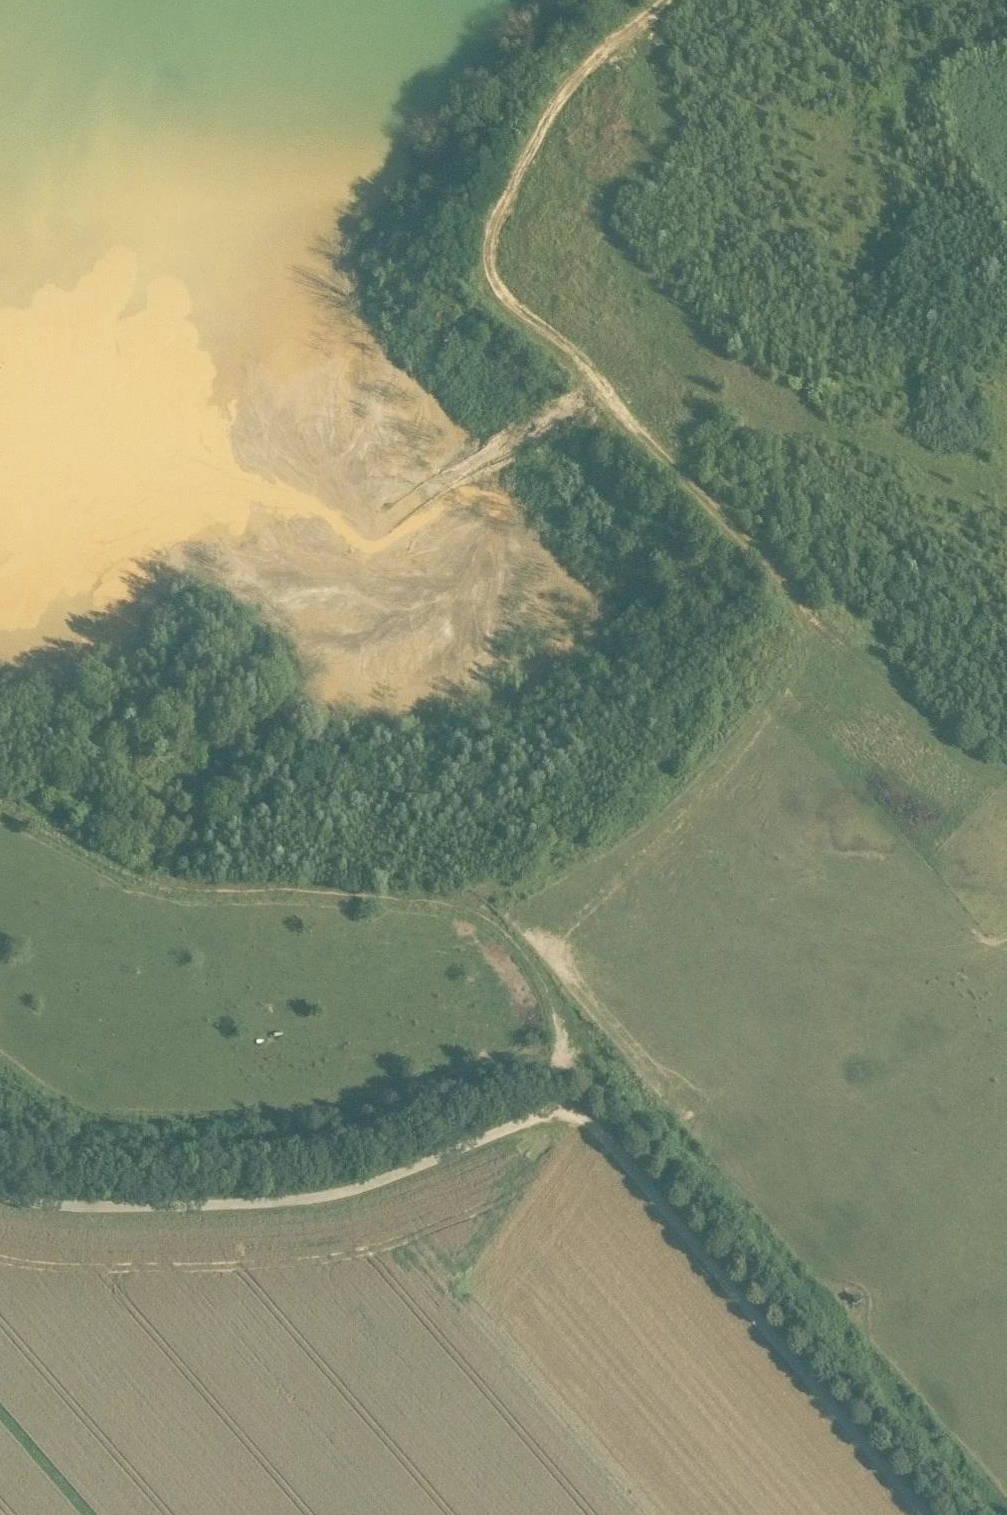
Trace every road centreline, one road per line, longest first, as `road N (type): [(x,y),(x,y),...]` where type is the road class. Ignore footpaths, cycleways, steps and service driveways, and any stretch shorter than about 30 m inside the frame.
road 1 (track): [(922,1514),(600,1133),(573,1116),(543,1119),(396,1175),(297,1200),(114,1209),(0,1196)]

